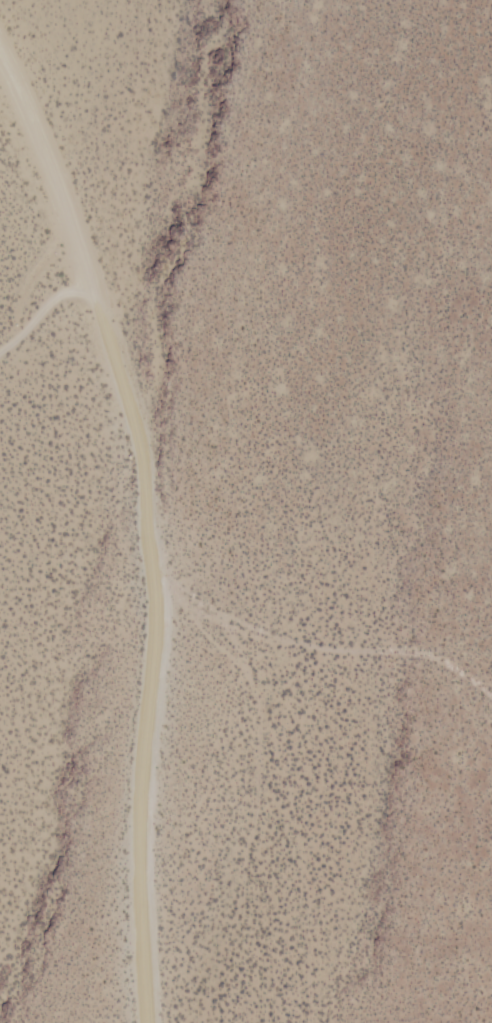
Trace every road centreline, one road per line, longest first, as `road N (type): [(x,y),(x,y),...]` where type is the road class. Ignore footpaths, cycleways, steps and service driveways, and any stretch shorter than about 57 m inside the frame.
road 1 (residential): [(0,47),(39,129),(141,457),(153,644),(136,858),(145,1022)]
road 2 (track): [(149,570),(192,617),(343,652),(418,651),(491,701)]

